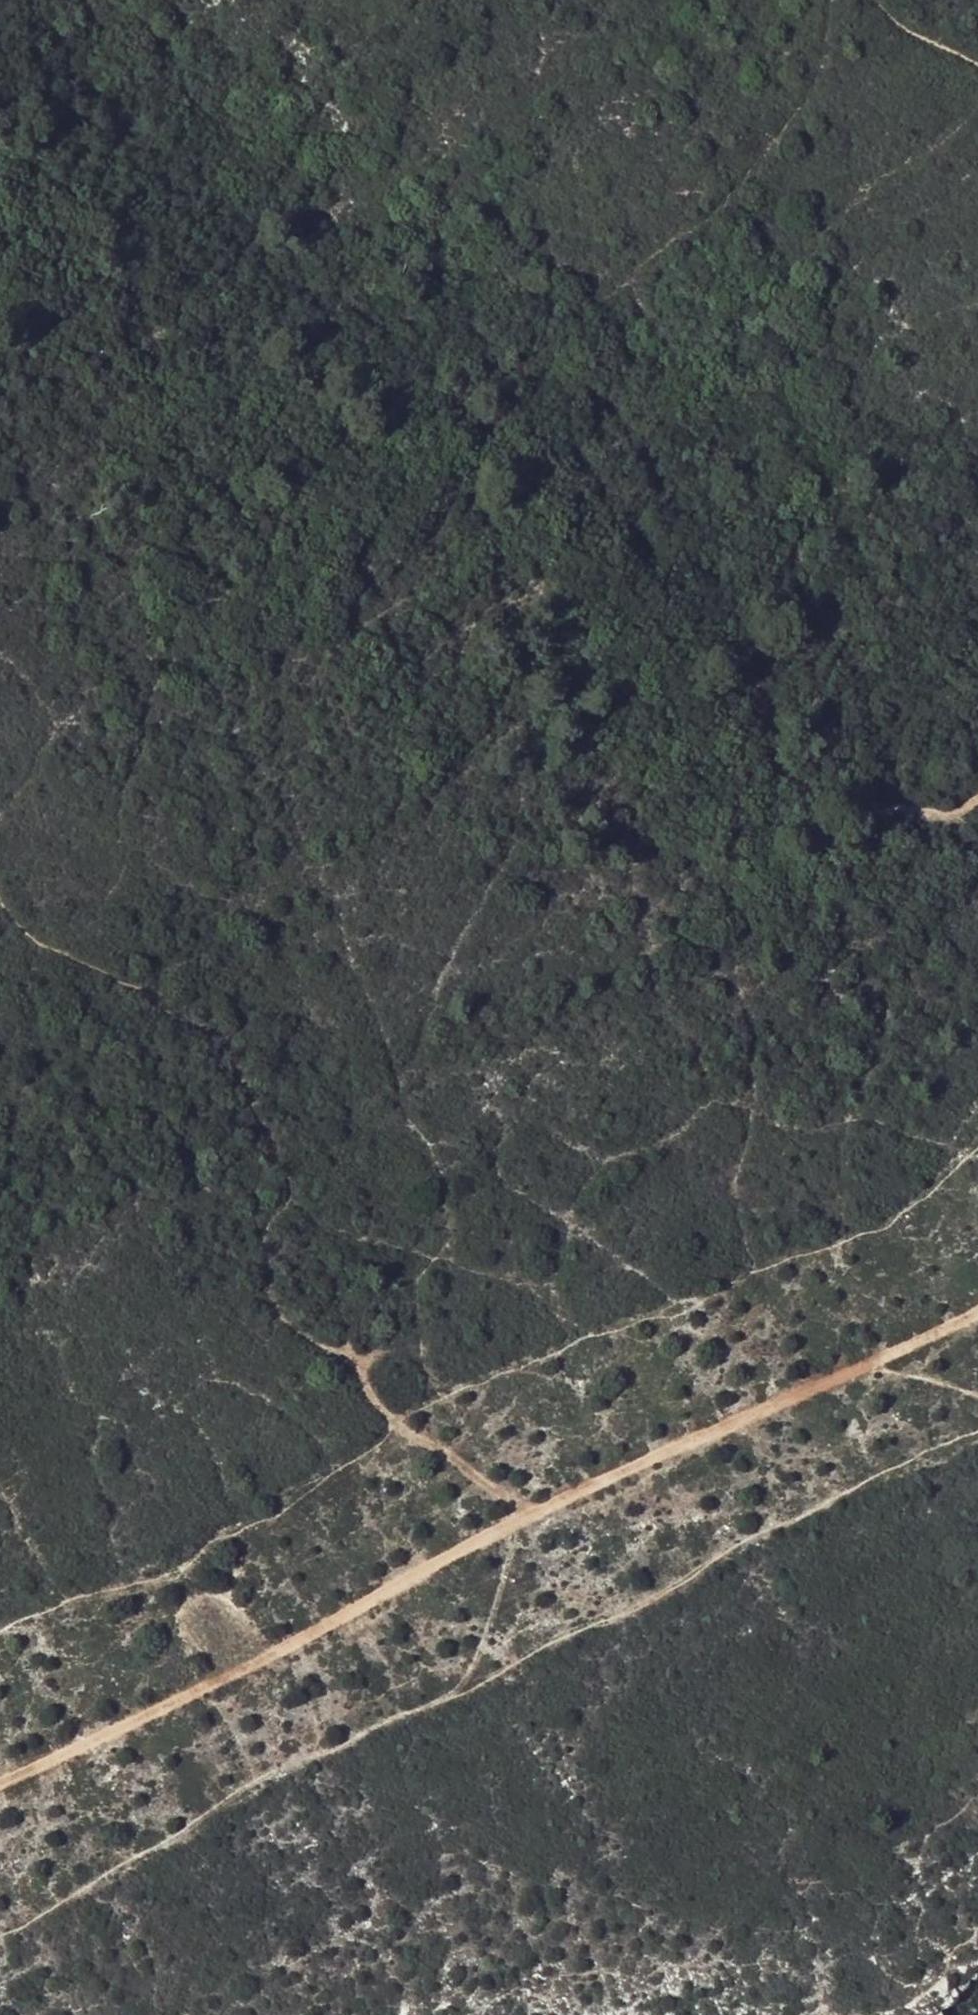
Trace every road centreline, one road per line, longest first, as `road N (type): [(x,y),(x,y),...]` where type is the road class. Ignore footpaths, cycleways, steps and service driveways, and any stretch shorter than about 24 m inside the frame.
road 1 (track): [(0,1786),(100,1731),(977,1319)]

